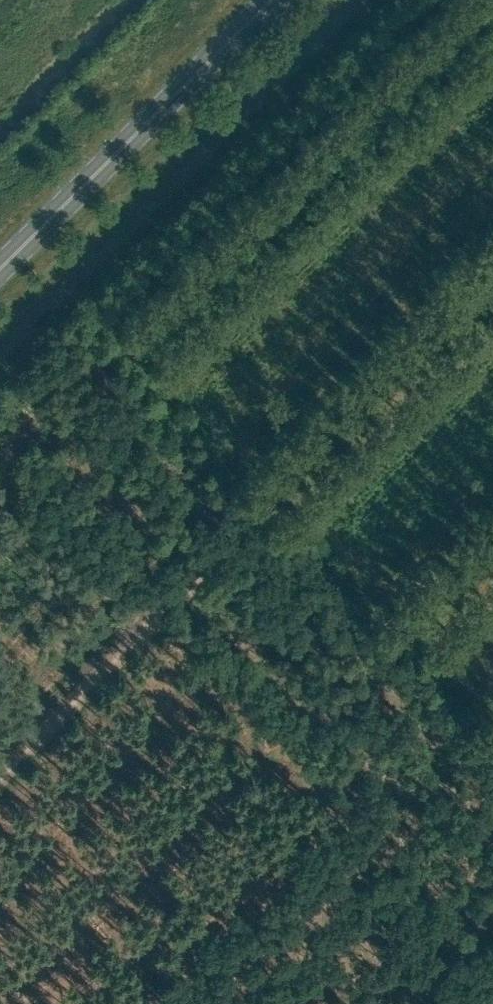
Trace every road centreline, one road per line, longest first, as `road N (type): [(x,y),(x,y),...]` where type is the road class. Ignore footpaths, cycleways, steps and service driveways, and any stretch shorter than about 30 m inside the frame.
road 1 (track): [(0,779),(304,468)]
road 2 (primary): [(0,269),(272,0)]

